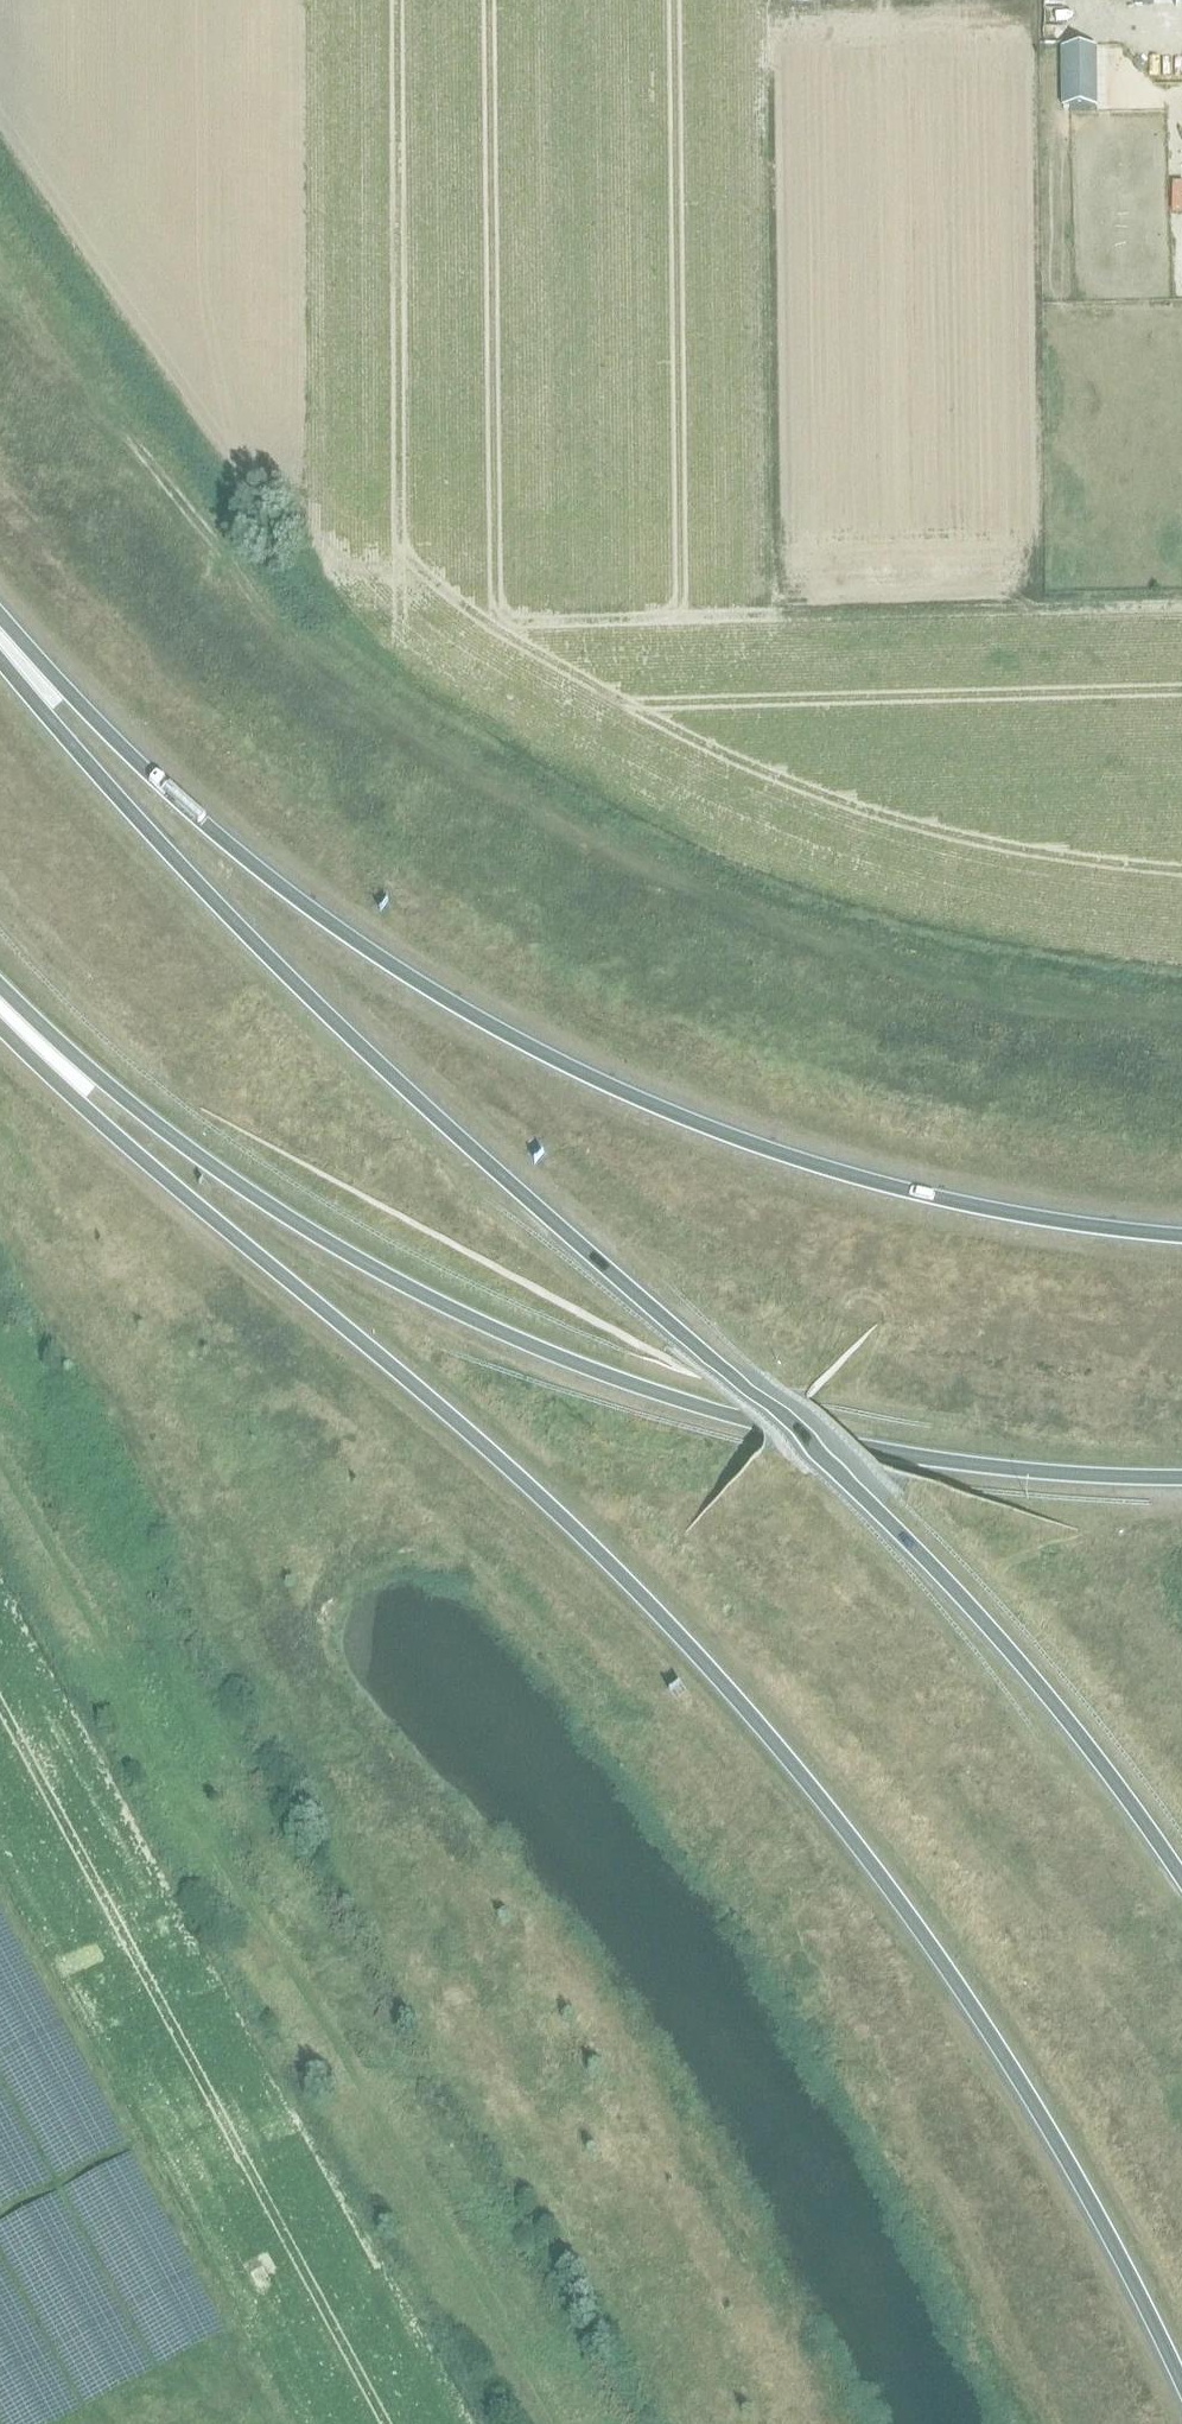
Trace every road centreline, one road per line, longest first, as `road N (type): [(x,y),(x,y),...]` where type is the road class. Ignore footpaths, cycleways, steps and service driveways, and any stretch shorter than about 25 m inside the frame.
road 1 (trunk): [(0,1027),(130,1152),(553,1508),(706,1666),(886,1879),(1056,2142),(1181,2384)]
road 2 (trunk): [(1181,1877),(1014,1655),(937,1569),(829,1463),(358,1045),(218,906),(0,661)]
road 3 (trunk): [(1181,1235),(1052,1219),(797,1160),(589,1077),(474,1017),(237,851),(152,775),(0,615)]
road 4 (trunk): [(0,982),(115,1089),(220,1172),(339,1249),(551,1353),(710,1409),(865,1448),(1012,1470),(1181,1478)]

